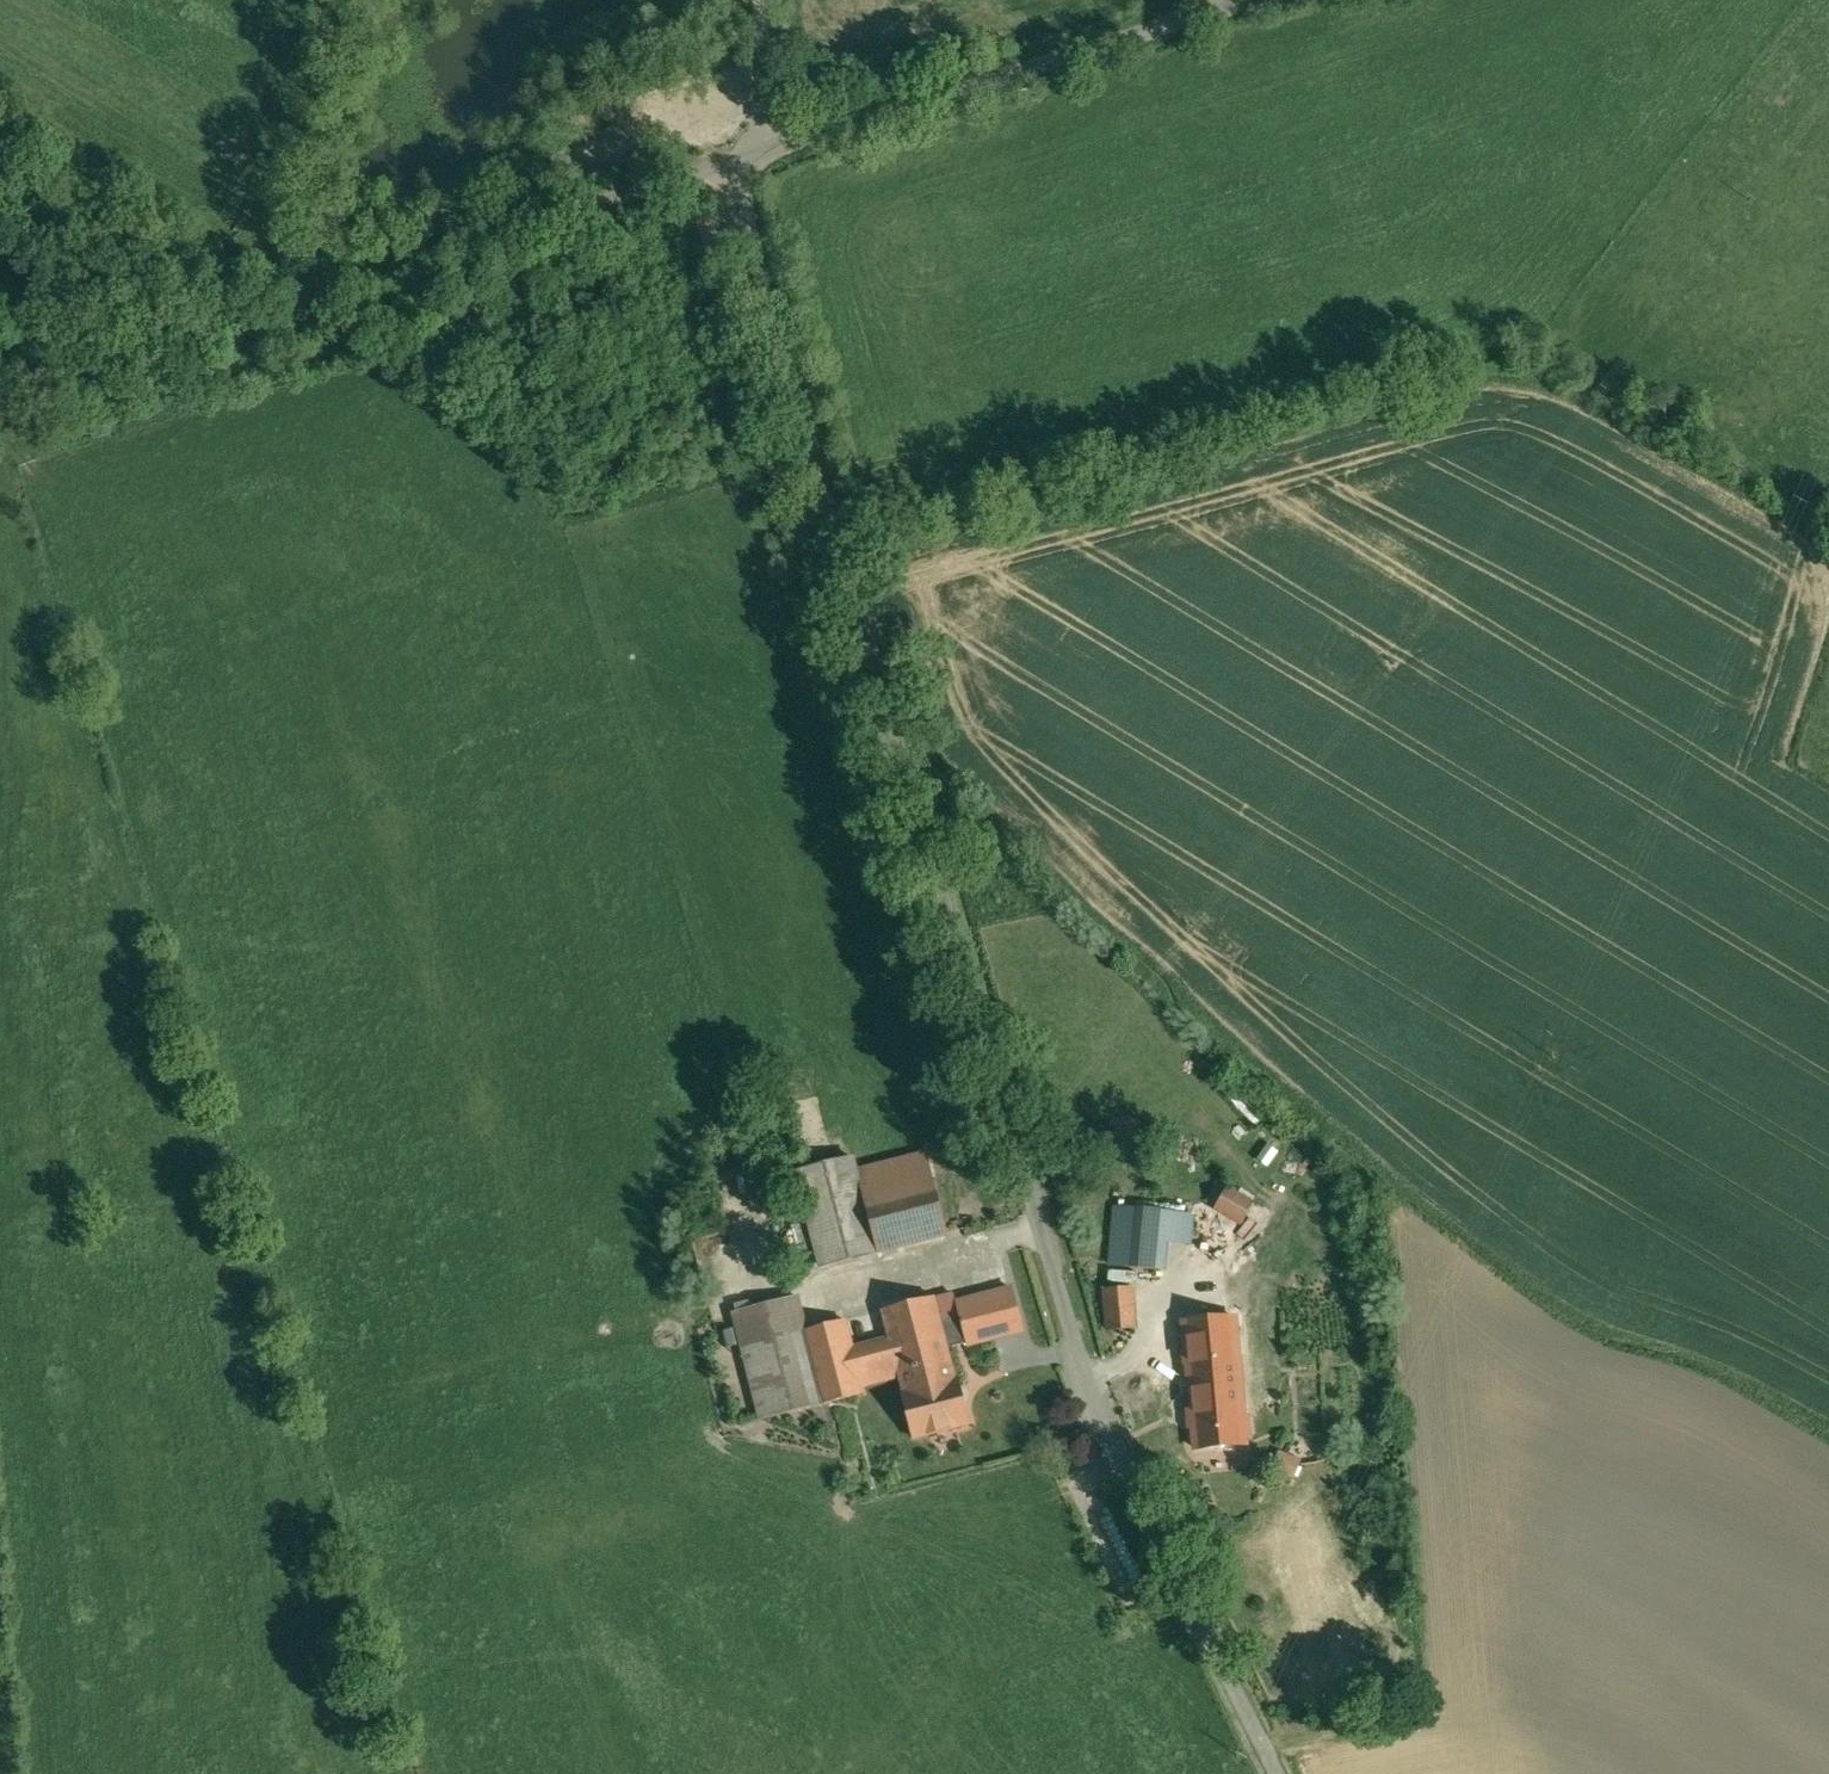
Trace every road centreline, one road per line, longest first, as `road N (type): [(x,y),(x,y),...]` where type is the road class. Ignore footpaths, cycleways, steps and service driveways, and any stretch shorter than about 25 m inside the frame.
road 1 (unclassified): [(733,164),(1074,1327),(1114,1445),(1280,1773)]
road 2 (unclassified): [(733,164),(0,391)]
road 3 (unclassified): [(1236,15),(733,164)]

